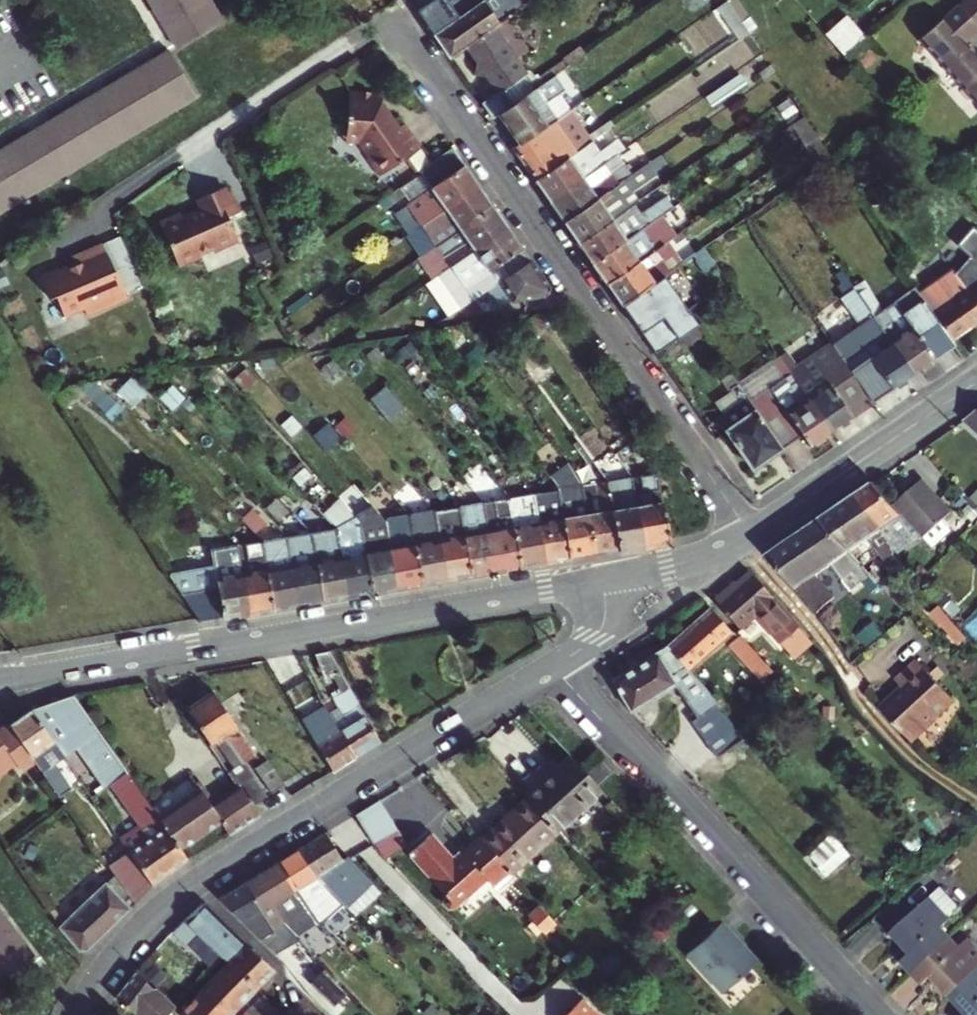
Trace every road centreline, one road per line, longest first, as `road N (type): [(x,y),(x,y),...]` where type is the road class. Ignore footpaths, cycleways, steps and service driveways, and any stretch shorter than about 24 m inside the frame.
road 1 (residential): [(397,20),(754,535)]
road 2 (tertiary): [(0,682),(607,580)]
road 3 (tertiary): [(558,665),(183,891),(133,933),(80,1014)]
road 4 (residential): [(558,665),(879,1014)]
road 5 (tertiary): [(754,535),(976,383)]
road 6 (tertiary): [(607,580),(671,567),(754,535)]

